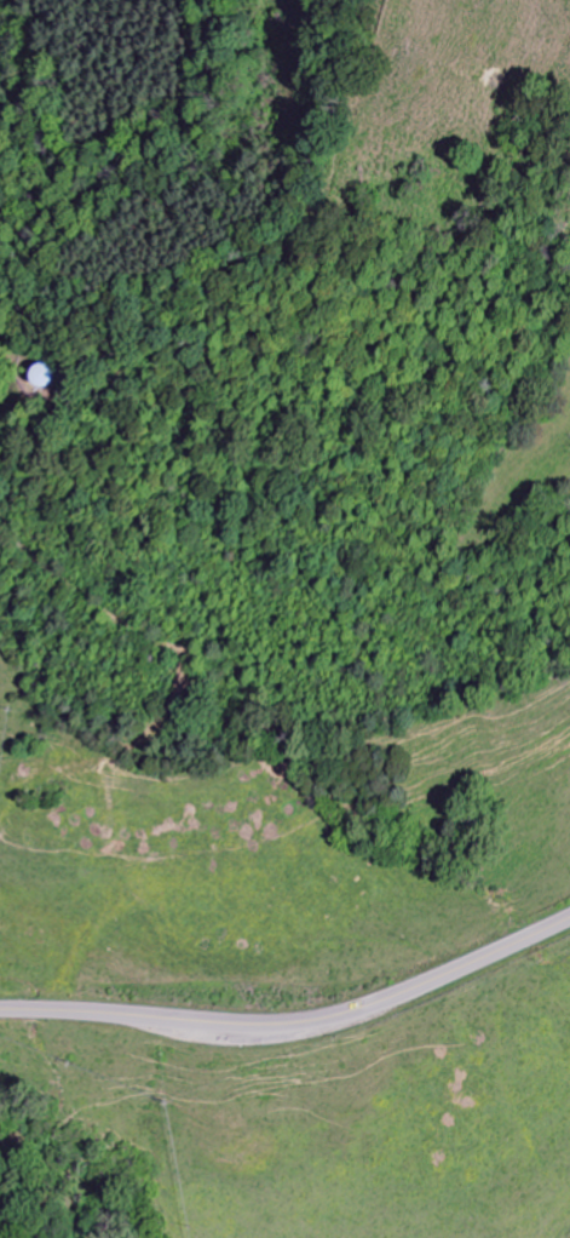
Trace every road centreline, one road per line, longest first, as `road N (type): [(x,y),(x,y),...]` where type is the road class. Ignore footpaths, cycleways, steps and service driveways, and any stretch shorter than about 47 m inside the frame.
road 1 (secondary): [(569,919),(418,988),(327,1018),(237,1024),(0,1010)]

